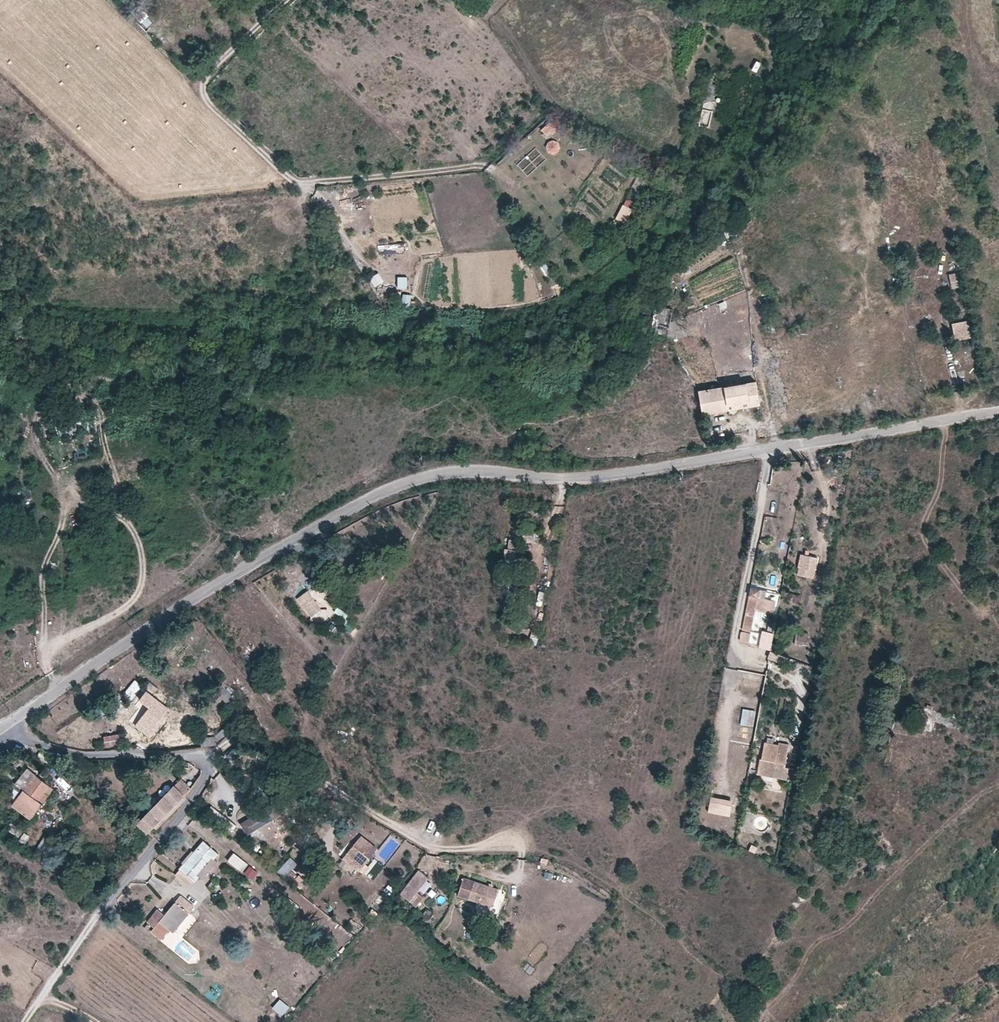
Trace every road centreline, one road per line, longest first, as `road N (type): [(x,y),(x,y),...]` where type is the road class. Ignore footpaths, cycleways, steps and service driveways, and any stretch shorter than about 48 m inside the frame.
road 1 (unclassified): [(11,725),(229,575),(427,474),(469,467),(587,476),(998,411)]
road 2 (track): [(436,847),(544,849),(631,900),(750,994)]
road 3 (unclassified): [(48,986),(191,801),(214,756)]
road 4 (unclassified): [(436,847),(256,739),(235,738),(214,756)]
road 5 (track): [(535,845),(642,848),(735,865),(746,865),(755,848)]
road 6 (track): [(943,420),(941,484),(924,533),(986,612)]
road 7 (unclassified): [(11,725),(86,755),(137,749),(214,756)]

